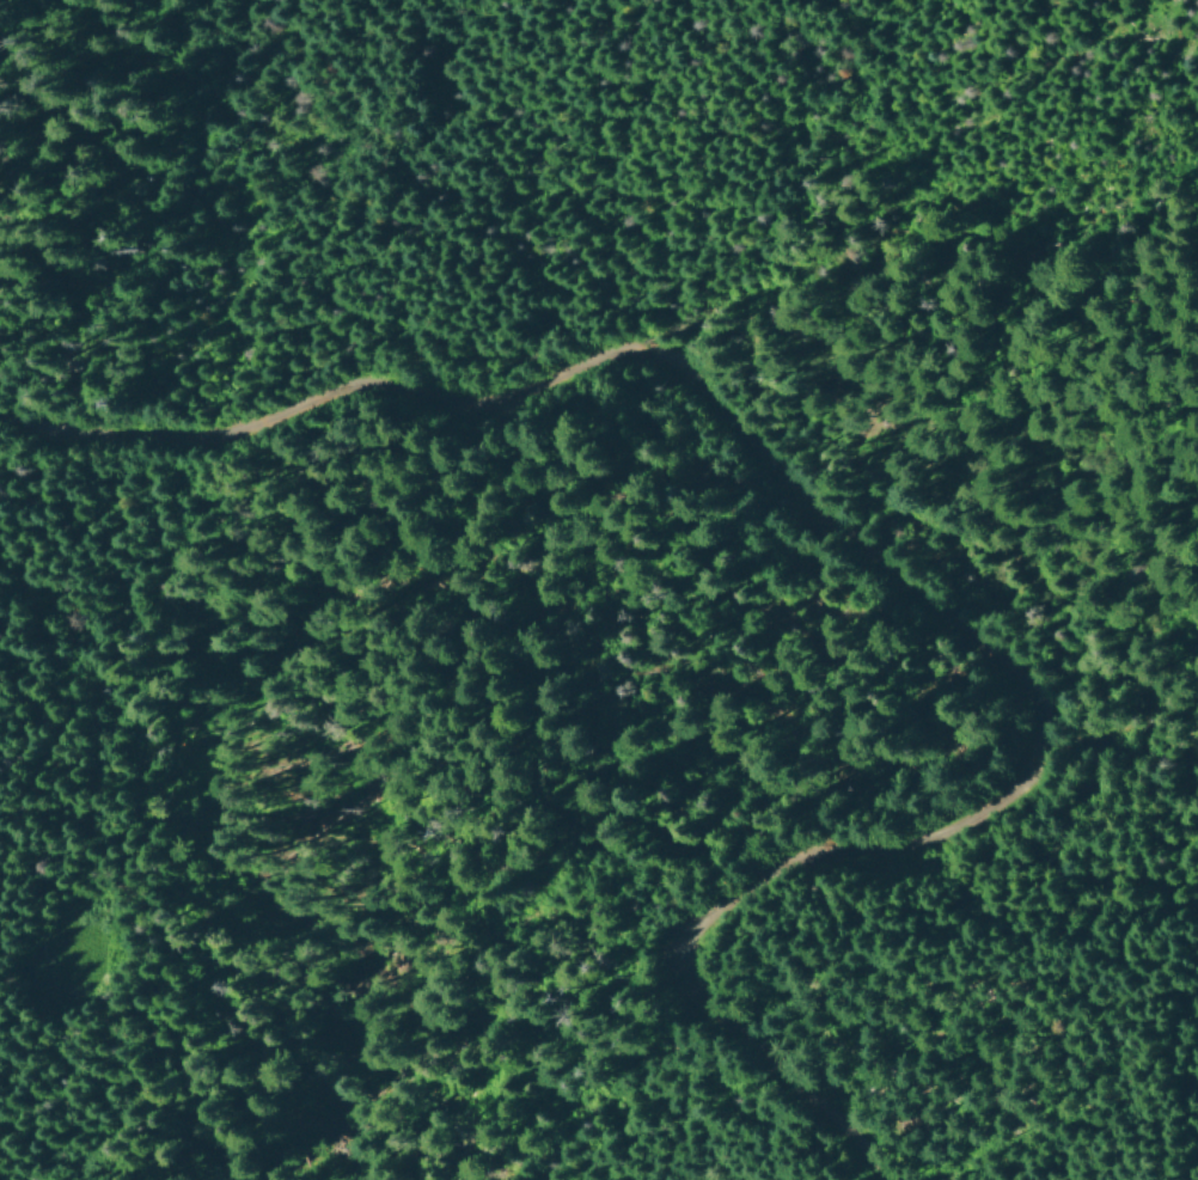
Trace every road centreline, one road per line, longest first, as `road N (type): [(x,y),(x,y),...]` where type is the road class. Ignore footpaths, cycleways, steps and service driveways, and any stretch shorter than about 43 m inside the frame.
road 1 (residential): [(894,1179),(812,1094),(703,1007),(685,983),(685,956),(715,910),(784,864),(930,840),(1007,802),(1033,769),(1043,739),(1038,709),(1014,679),(831,522),(687,374),(656,357),(624,354),(466,402),(354,384),(257,424),(198,435),(55,428),(0,416)]

